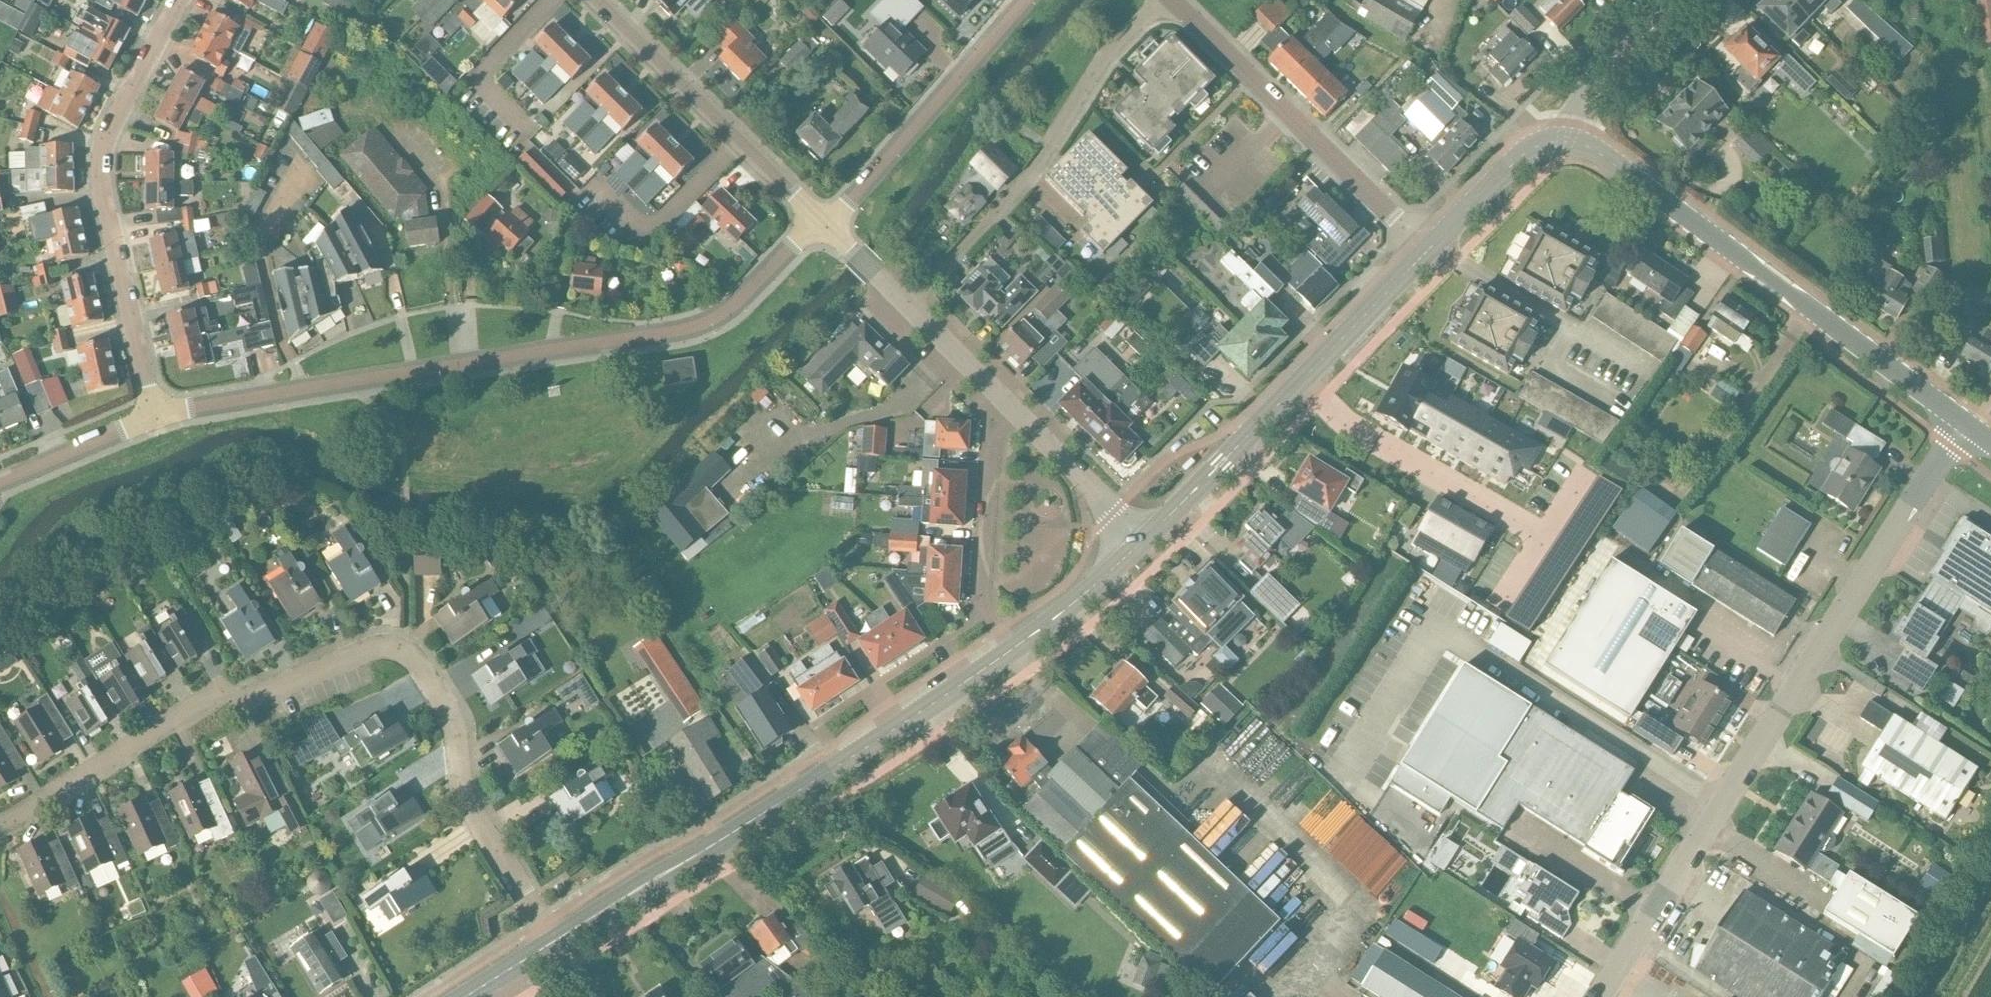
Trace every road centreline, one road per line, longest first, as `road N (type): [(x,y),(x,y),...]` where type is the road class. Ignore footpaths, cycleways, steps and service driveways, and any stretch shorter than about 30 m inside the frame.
road 1 (residential): [(0,822),(222,688),(243,701),(383,646),(417,659),(459,723),(476,809),(553,942)]
road 2 (residential): [(154,420),(692,329),(724,315),(822,225)]
road 3 (tertiary): [(553,942),(860,755),(1009,651),(1140,542)]
road 4 (unclassified): [(1962,423),(1602,996)]
road 5 (tertiary): [(1140,542),(993,386),(822,225)]
road 6 (residential): [(154,420),(98,175),(102,143),(179,0)]
road 7 (residential): [(1428,250),(1167,0)]
road 8 (tertiary): [(822,225),(589,0)]
road 9 (residential): [(822,225),(852,204),(1028,0)]
road 10 (residential): [(1301,380),(1351,430),(1544,539)]
road 11 (tertiary): [(1572,141),(1805,305)]
road 12 (tertiary): [(1140,542),(1301,380)]
road 13 (tertiary): [(1962,423),(1805,305)]
road 14 (tertiary): [(1428,250),(1530,150),(1572,141)]
road 15 (tertiary): [(1301,380),(1428,250)]
road 16 (tertiary): [(1572,141),(1601,64),(1666,0)]
road 17 (residential): [(0,484),(154,420)]

